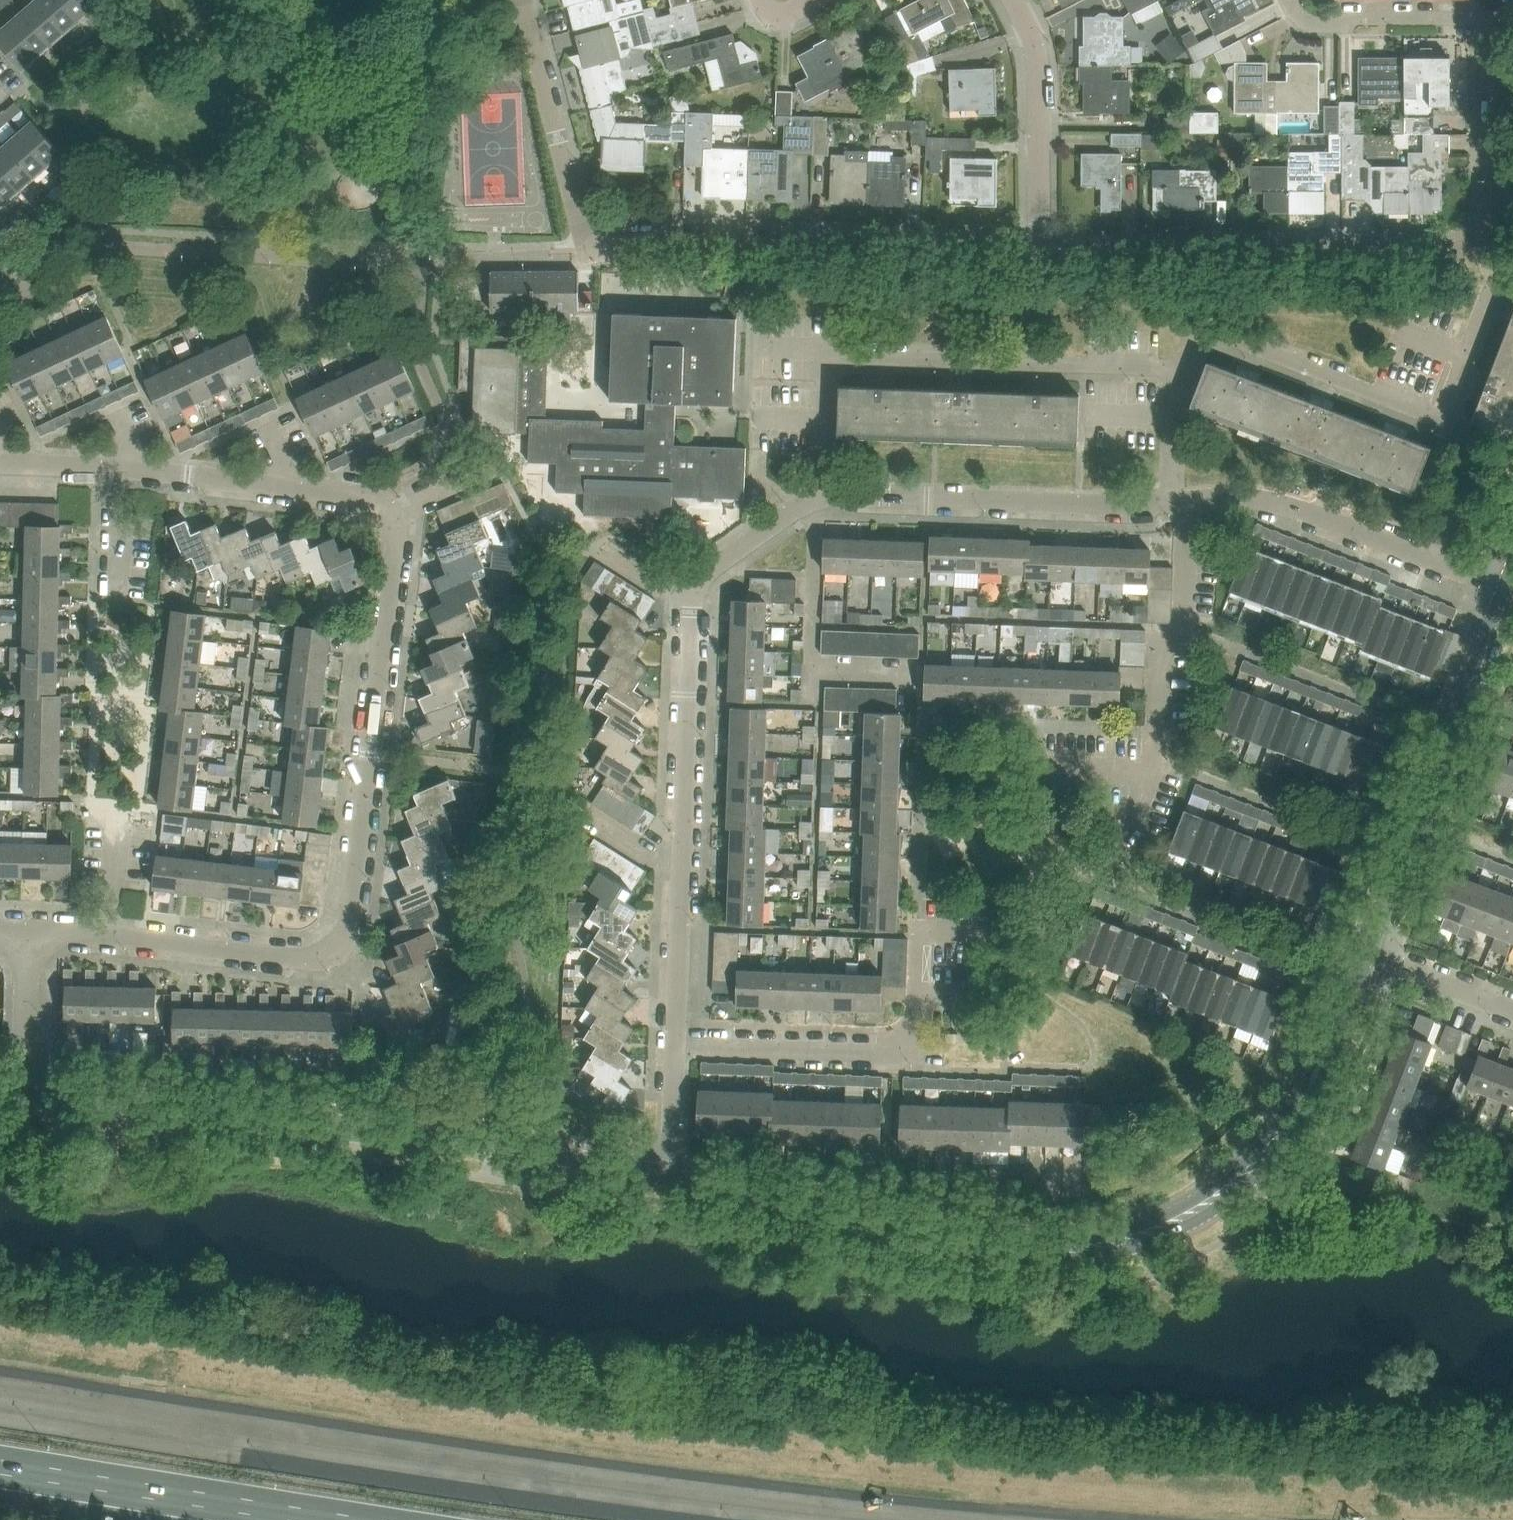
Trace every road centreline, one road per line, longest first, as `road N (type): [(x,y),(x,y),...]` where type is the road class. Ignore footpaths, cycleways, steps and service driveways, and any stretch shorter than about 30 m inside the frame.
road 1 (residential): [(1368,952),(1298,1118),(1246,1180),(1157,1236),(1115,1249),(1020,1255),(674,1175)]
road 2 (motorway): [(808,1519),(0,1402)]
road 3 (residential): [(25,929),(308,961),(328,954),(350,920),(396,536),(391,517)]
road 4 (residential): [(674,1175),(410,1134),(26,1099)]
road 5 (residential): [(681,1044),(691,601),(698,583),(825,489)]
road 6 (residential): [(1489,206),(1478,238),(1426,256),(1036,249)]
road 7 (residential): [(825,489),(817,452),(820,378),(833,359),(1176,369)]
road 8 (residential): [(1036,249),(647,239),(586,249)]
road 9 (residential): [(1105,872),(1156,762),(1159,656),(1184,622),(1190,501)]
road 10 (residential): [(1368,952),(1504,586)]
road 11 (residential): [(681,1044),(912,1046),(920,1033),(925,931)]
road 12 (residential): [(825,489),(1170,503)]
road 13 (motorway): [(0,1469),(326,1519)]
road 14 (residential): [(1439,418),(1222,333),(1199,336),(1176,369)]
road 15 (residential): [(1190,501),(1265,499),(1437,560)]
road 16 (residential): [(586,249),(523,0)]
road 17 (unclassified): [(1036,249),(1041,82),(1032,35),(1014,0)]
road 18 (residential): [(1489,25),(1467,18),(1307,24),(1290,0)]
road 19 (residential): [(1489,206),(1489,25)]
road 20 (residential): [(26,1099),(25,929)]
road 21 (residential): [(1437,560),(1467,472),(1464,442),(1439,418)]
road 22 (residential): [(1512,1006),(1368,952)]
road 23 (residential): [(279,486),(130,470)]
road 24 (residential): [(1176,369),(1170,503)]
road 25 (residential): [(674,1175),(681,1044)]
road 26 (residential): [(130,470),(0,463)]

